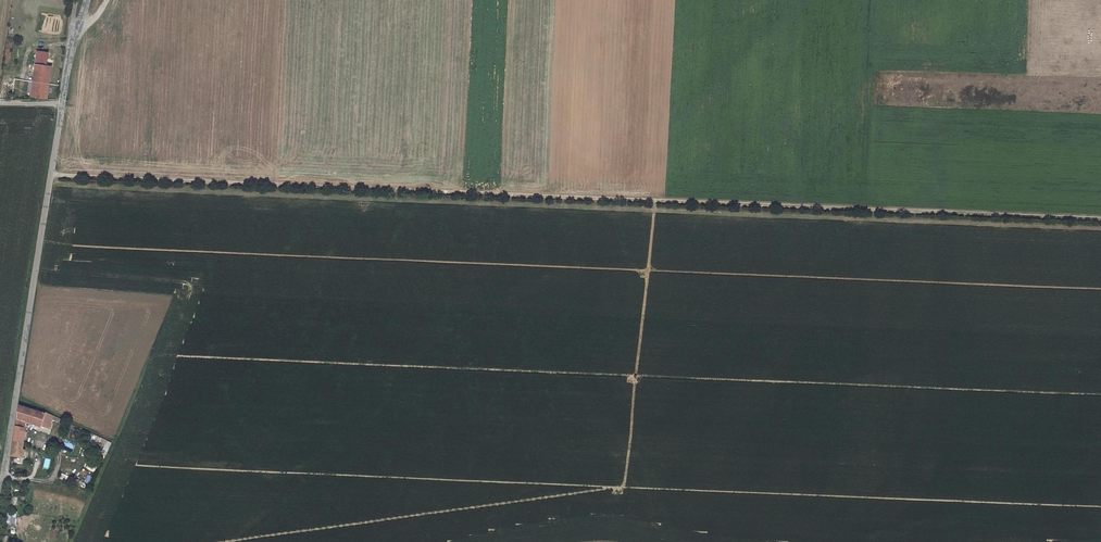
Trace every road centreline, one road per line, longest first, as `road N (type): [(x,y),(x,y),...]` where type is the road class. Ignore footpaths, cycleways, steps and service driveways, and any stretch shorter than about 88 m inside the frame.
road 1 (track): [(1100,220),(51,176)]
road 2 (unclassified): [(62,105),(0,491)]

